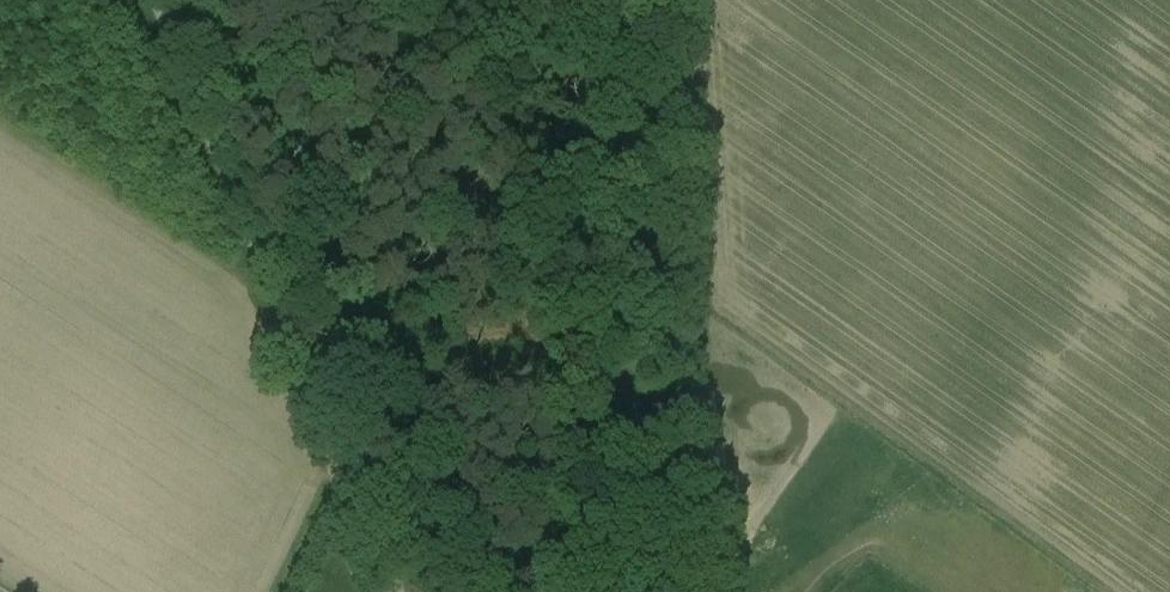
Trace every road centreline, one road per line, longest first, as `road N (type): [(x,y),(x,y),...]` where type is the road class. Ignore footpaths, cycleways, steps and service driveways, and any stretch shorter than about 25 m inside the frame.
road 1 (unclassified): [(396,591),(157,0)]

